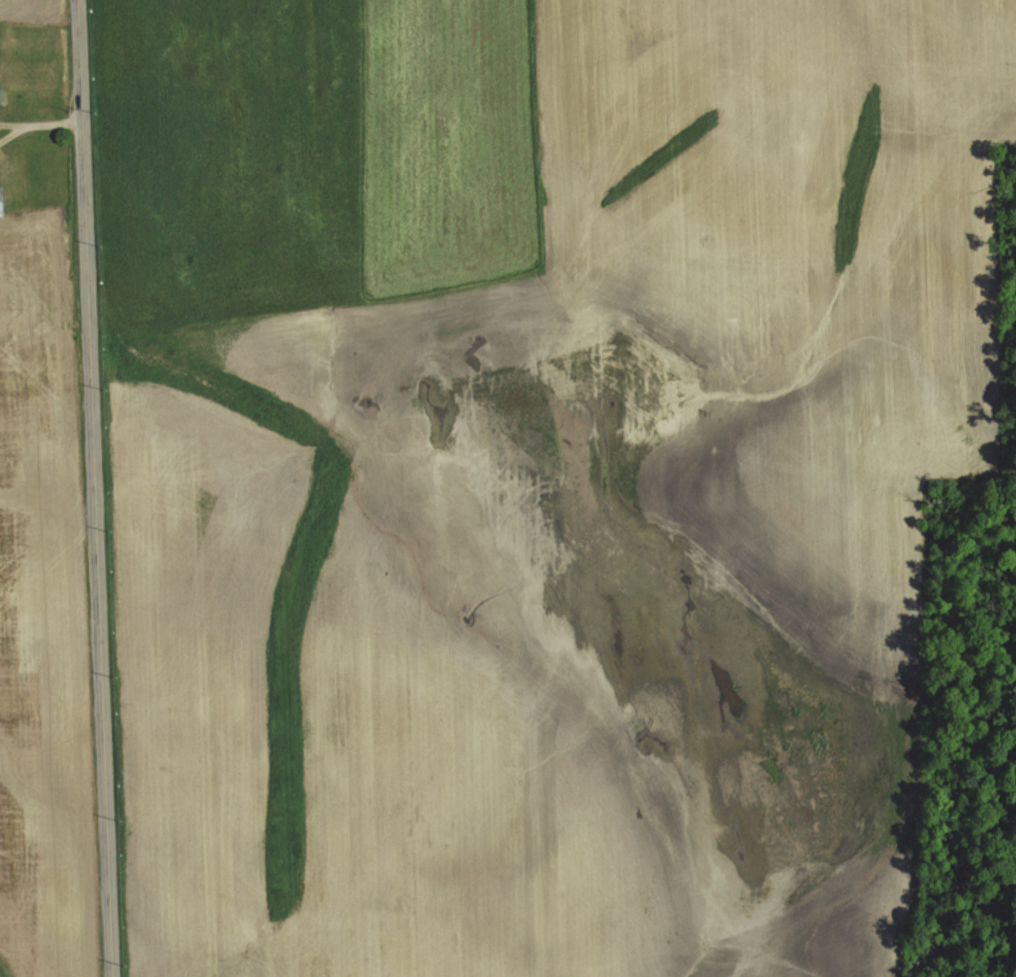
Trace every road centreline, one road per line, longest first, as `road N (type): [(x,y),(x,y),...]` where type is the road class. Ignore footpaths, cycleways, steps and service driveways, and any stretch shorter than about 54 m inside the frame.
road 1 (residential): [(108,976),(71,0)]

